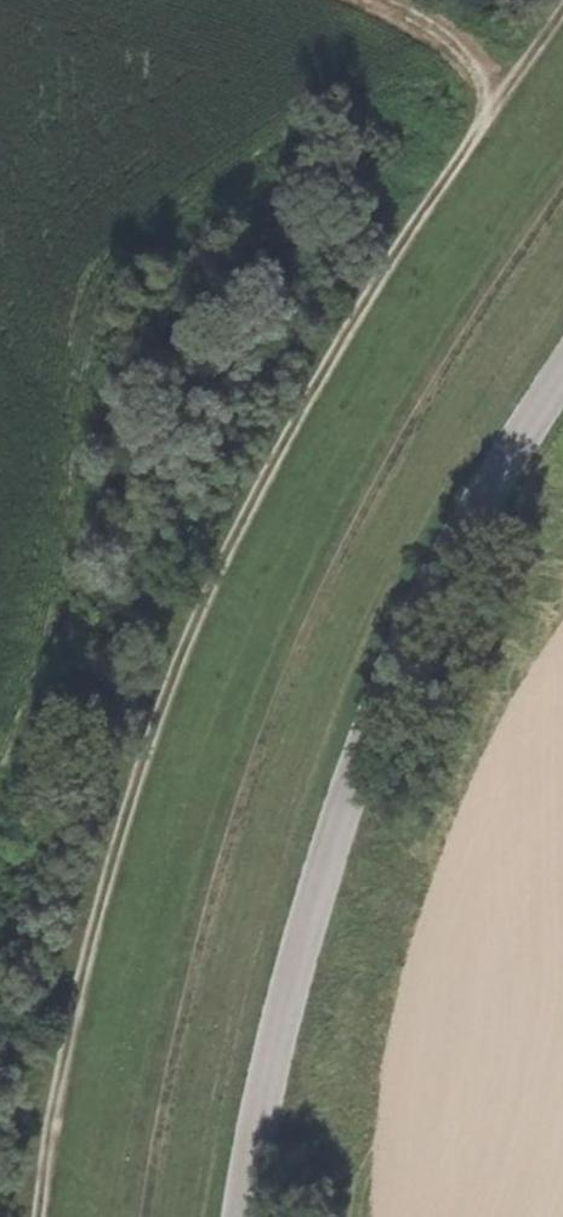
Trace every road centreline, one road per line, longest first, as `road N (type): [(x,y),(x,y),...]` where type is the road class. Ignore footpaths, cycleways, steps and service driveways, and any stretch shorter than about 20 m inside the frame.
road 1 (track): [(43,1216),(60,1096),(117,848),(243,532),(337,356),(562,10)]
road 2 (track): [(562,196),(342,545),(247,792),(167,1071),(150,1216)]
road 3 (unclassified): [(562,358),(527,408),(339,804),(260,1084),(243,1216)]
road 4 (track): [(500,96),(438,35),(379,0)]

